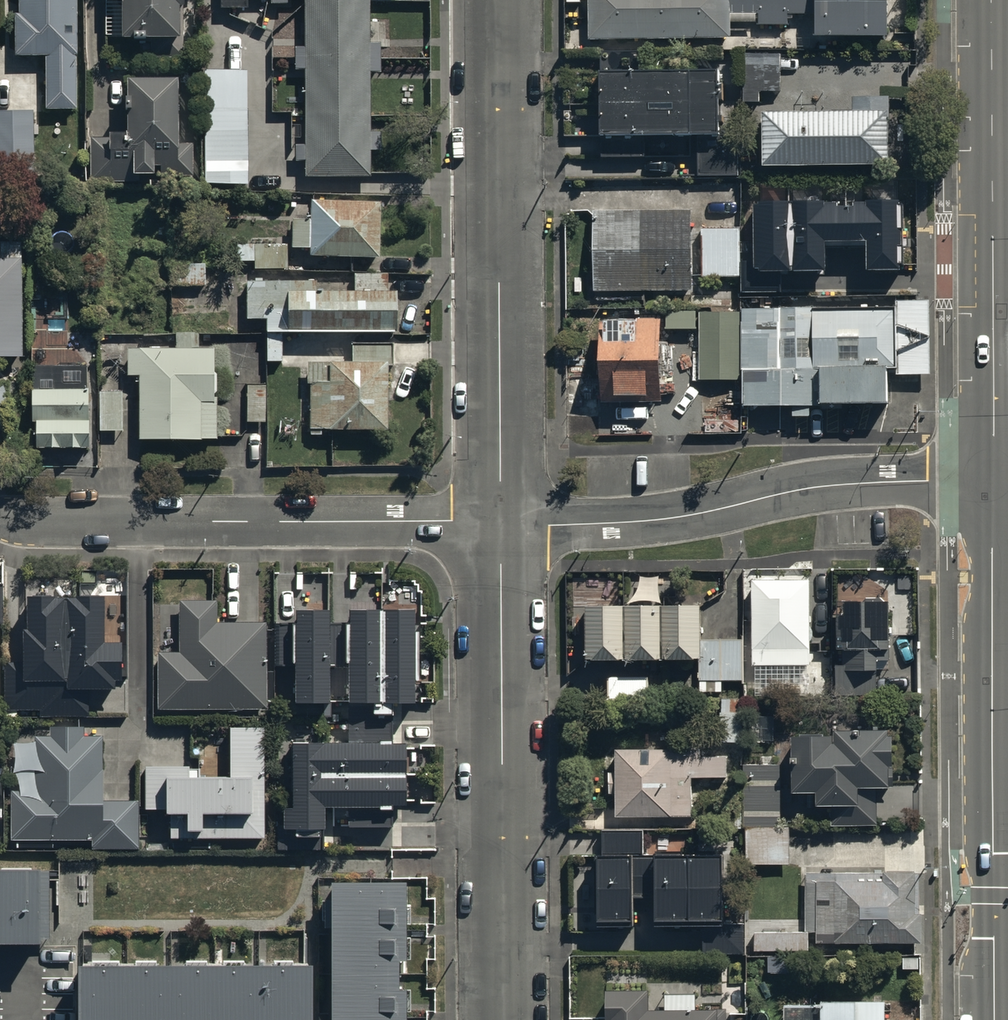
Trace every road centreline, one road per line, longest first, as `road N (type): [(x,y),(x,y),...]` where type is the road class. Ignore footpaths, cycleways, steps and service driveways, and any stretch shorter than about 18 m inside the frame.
road 1 (unclassified): [(501,0),(503,524)]
road 2 (tertiary): [(992,502),(994,1019)]
road 3 (unclassified): [(0,517),(503,524)]
road 4 (tertiary): [(992,0),(992,502)]
road 5 (unclassified): [(503,524),(676,518),(874,482),(929,481),(992,502)]
road 6 (unclassified): [(503,524),(504,1019)]

